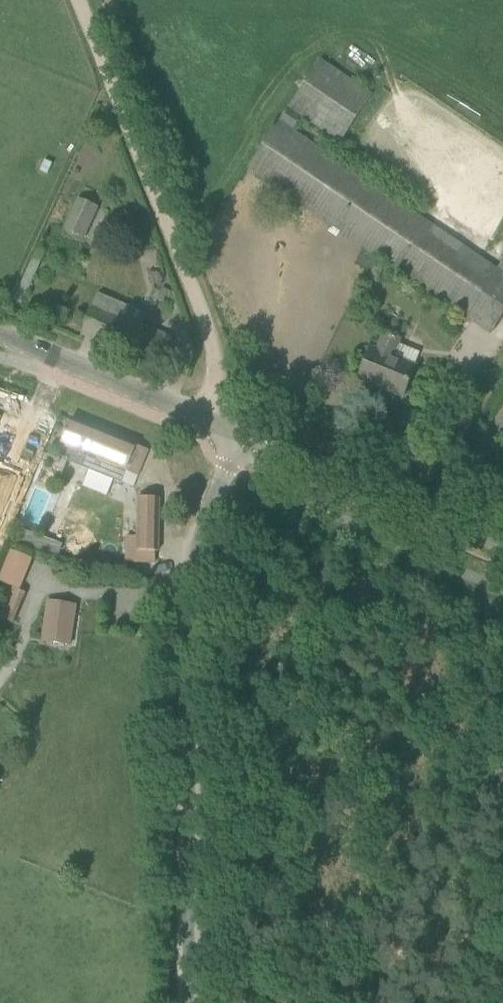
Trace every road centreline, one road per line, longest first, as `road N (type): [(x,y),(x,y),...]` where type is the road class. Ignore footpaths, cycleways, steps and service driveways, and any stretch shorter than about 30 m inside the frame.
road 1 (unclassified): [(185,1002),(186,634),(200,536),(236,431)]
road 2 (track): [(236,431),(175,244),(78,0)]
road 3 (tertiary): [(502,541),(236,431)]
road 4 (tertiary): [(236,431),(0,332)]

